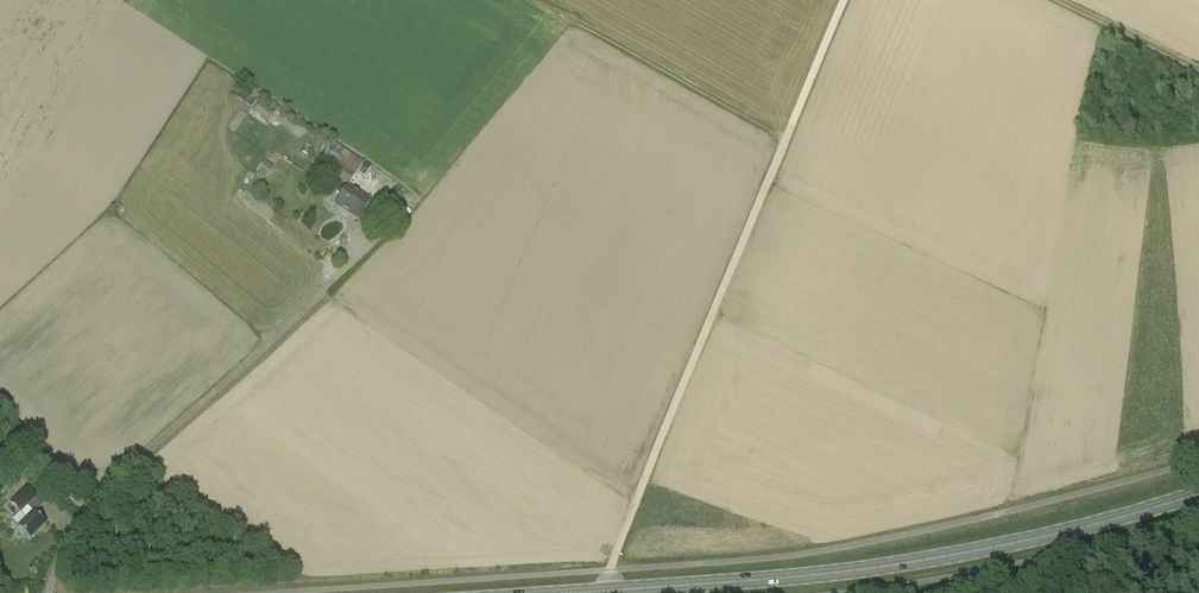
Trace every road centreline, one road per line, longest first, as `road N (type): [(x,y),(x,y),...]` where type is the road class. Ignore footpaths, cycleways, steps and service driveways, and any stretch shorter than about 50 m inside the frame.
road 1 (primary): [(584,592),(936,559),(1198,494)]
road 2 (track): [(608,570),(847,0)]
road 3 (unclassified): [(50,592),(79,521),(132,459),(342,269)]

